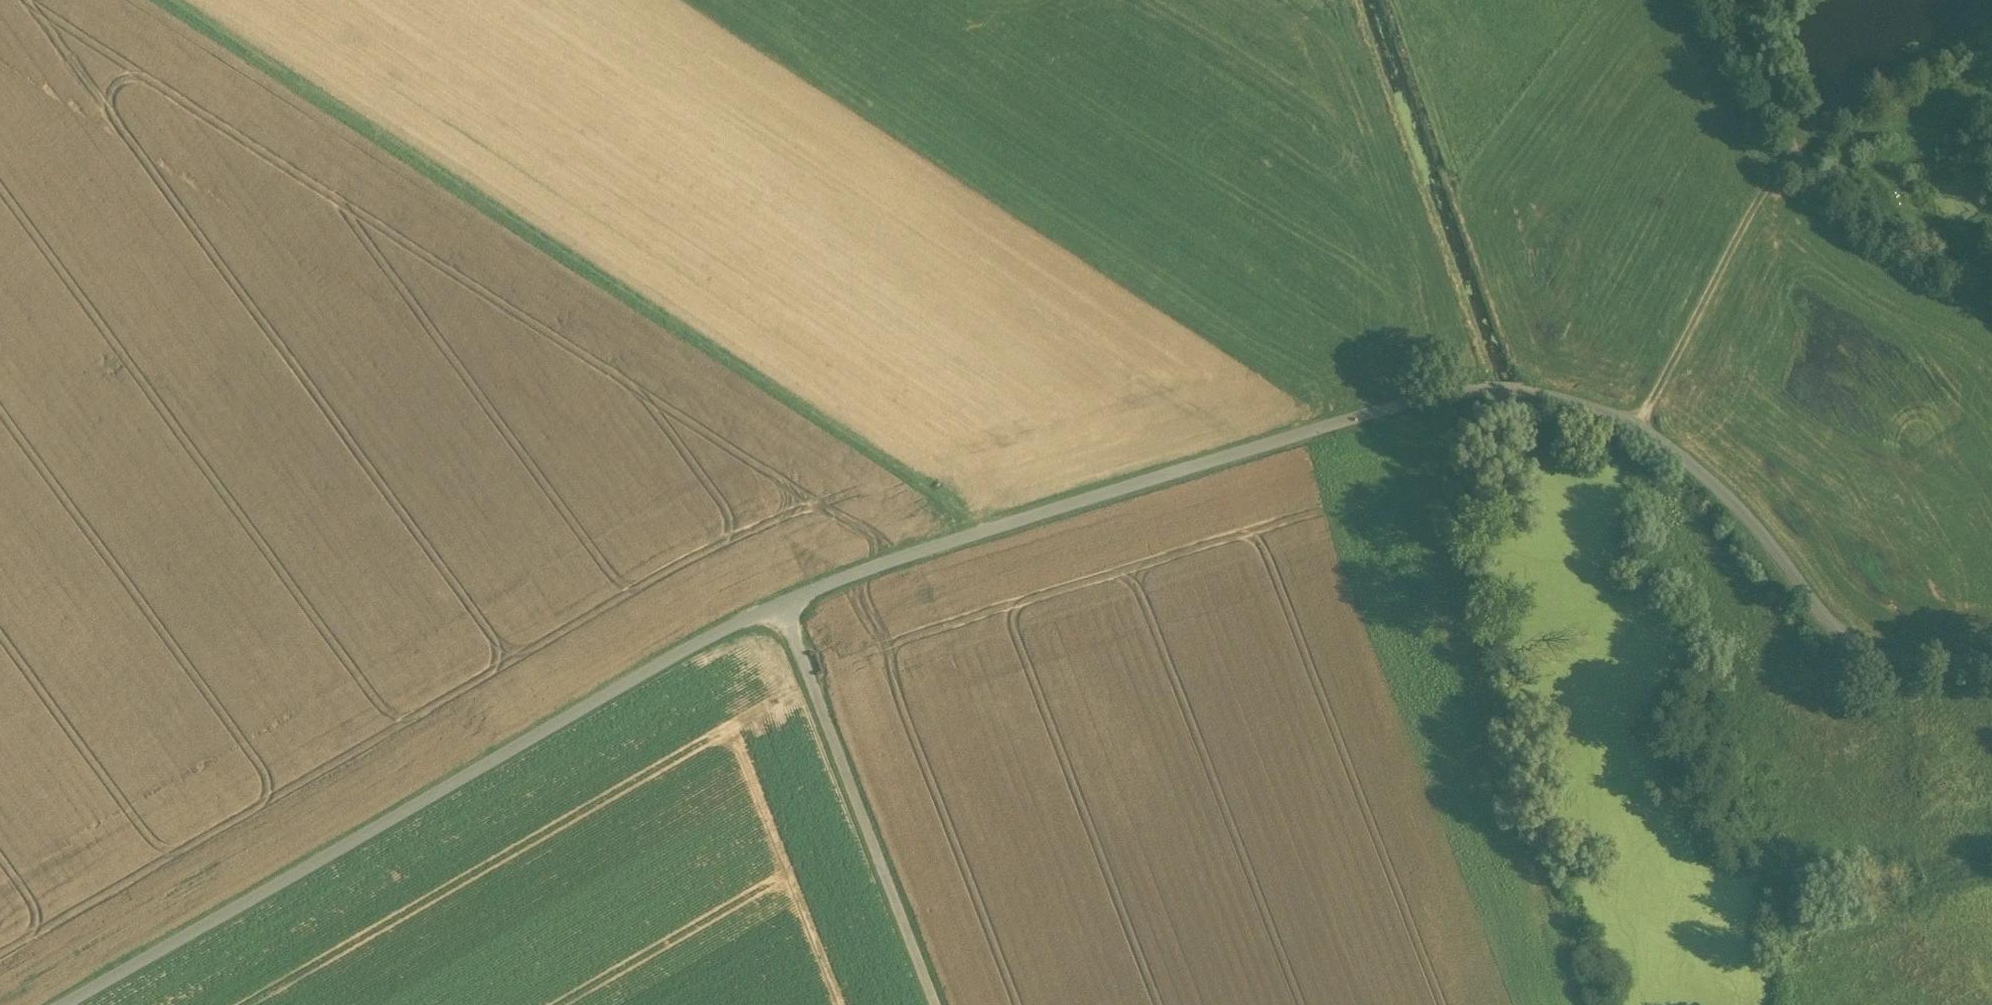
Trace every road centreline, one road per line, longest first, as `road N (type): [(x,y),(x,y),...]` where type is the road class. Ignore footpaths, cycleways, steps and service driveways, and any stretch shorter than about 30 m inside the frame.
road 1 (unclassified): [(1991,662),(1924,665),(1860,649),(1709,478),(1673,450),(1624,420),(1552,394),(1482,390),(1297,438),(840,579),(721,630),(63,1004)]
road 2 (track): [(1002,529),(159,0)]
road 3 (track): [(784,603),(930,1004)]

